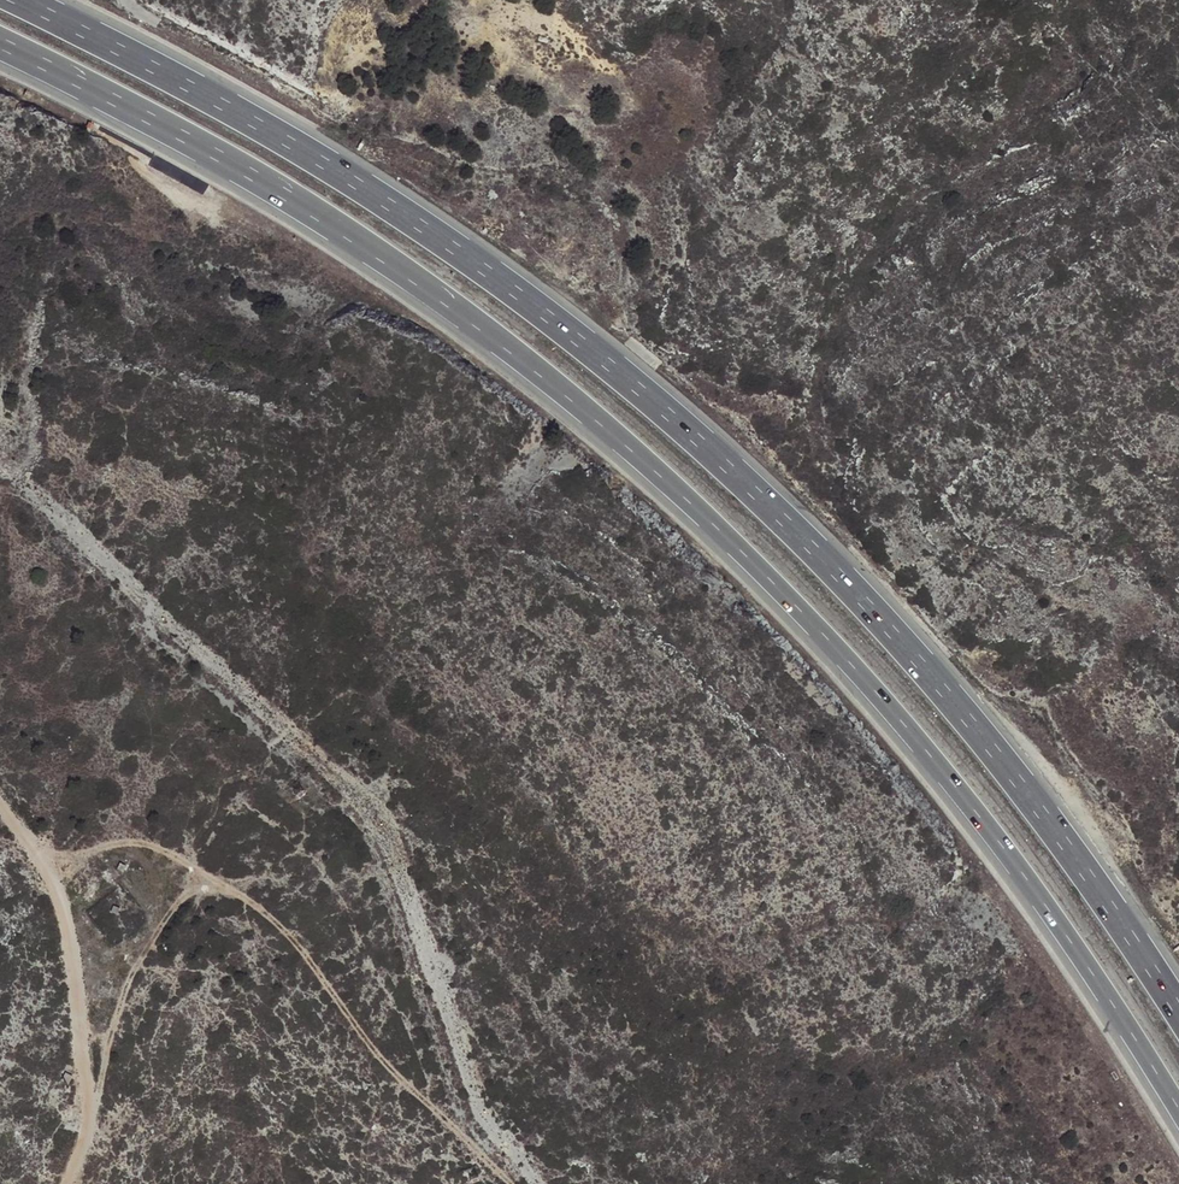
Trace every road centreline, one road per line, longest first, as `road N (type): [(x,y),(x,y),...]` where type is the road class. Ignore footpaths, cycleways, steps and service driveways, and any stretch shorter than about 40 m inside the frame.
road 1 (motorway): [(0,45),(265,183),(369,249),(639,457),(795,603),(893,710),(1007,850),(1178,1115)]
road 2 (motorway): [(1178,1015),(1016,780),(847,586),(724,465),(600,358),(455,251),(297,148),(15,0)]
road 3 (track): [(519,1183),(370,1048),(281,925),(211,875),(124,838),(40,854)]
road 4 (track): [(68,1183),(90,1114),(74,981),(53,871),(0,805)]
road 5 (track): [(90,1114),(121,999),(184,898),(223,884)]

